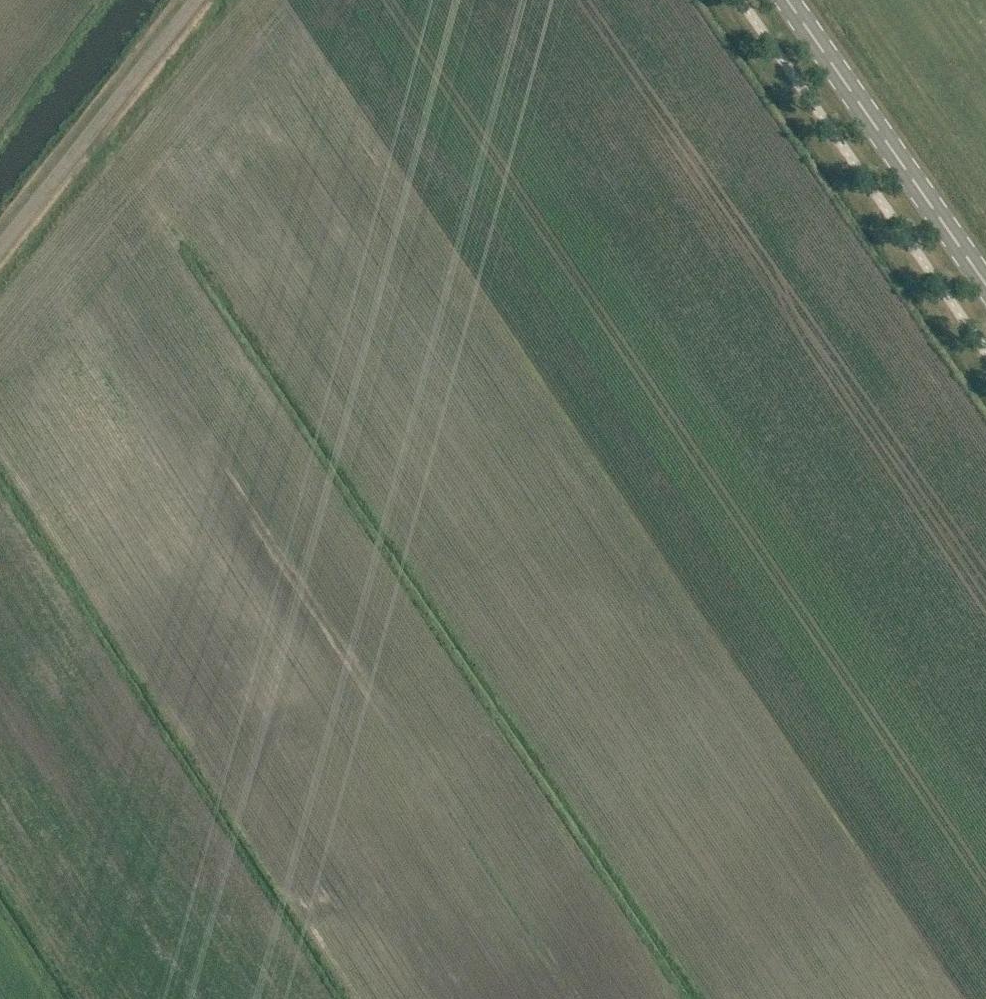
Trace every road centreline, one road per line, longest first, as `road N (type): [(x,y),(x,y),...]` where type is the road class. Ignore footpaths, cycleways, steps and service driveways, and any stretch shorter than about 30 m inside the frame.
road 1 (primary): [(985,280),(790,0)]
road 2 (unclassified): [(0,246),(195,0)]

